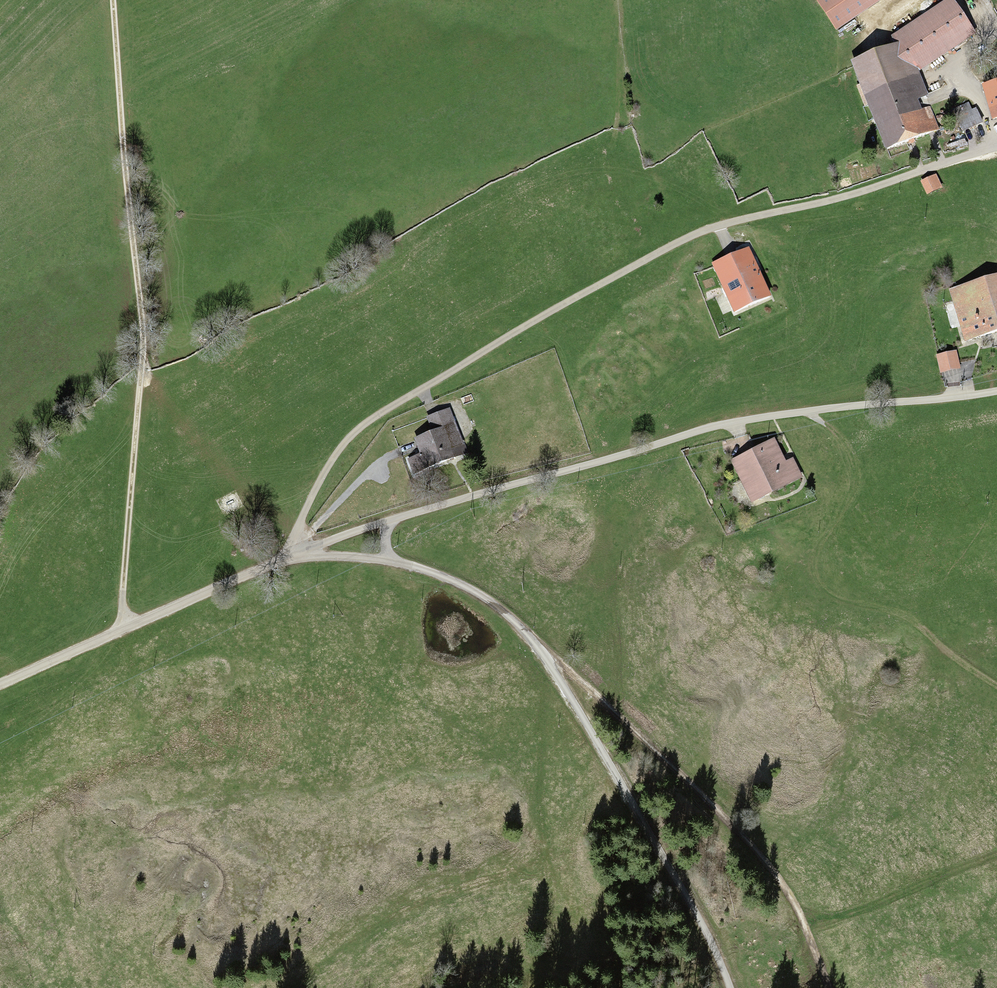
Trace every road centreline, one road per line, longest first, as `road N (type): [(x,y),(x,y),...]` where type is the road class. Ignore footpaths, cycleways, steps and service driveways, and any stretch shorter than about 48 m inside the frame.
road 1 (residential): [(996,147),(703,231),(528,324),(355,432),(315,491),(287,558)]
road 2 (track): [(119,632),(142,318),(113,0)]
road 3 (unclassified): [(391,520),(723,424),(996,391)]
road 4 (unclassified): [(731,987),(703,927),(538,647),(483,597),(394,561)]
road 5 (track): [(828,987),(798,911),(770,870),(544,655)]
road 6 (track): [(808,411),(840,438),(856,470),(851,499),(815,559),(816,582),(828,595),(906,620),(996,689)]
road 7 (unclassified): [(0,684),(287,558)]

